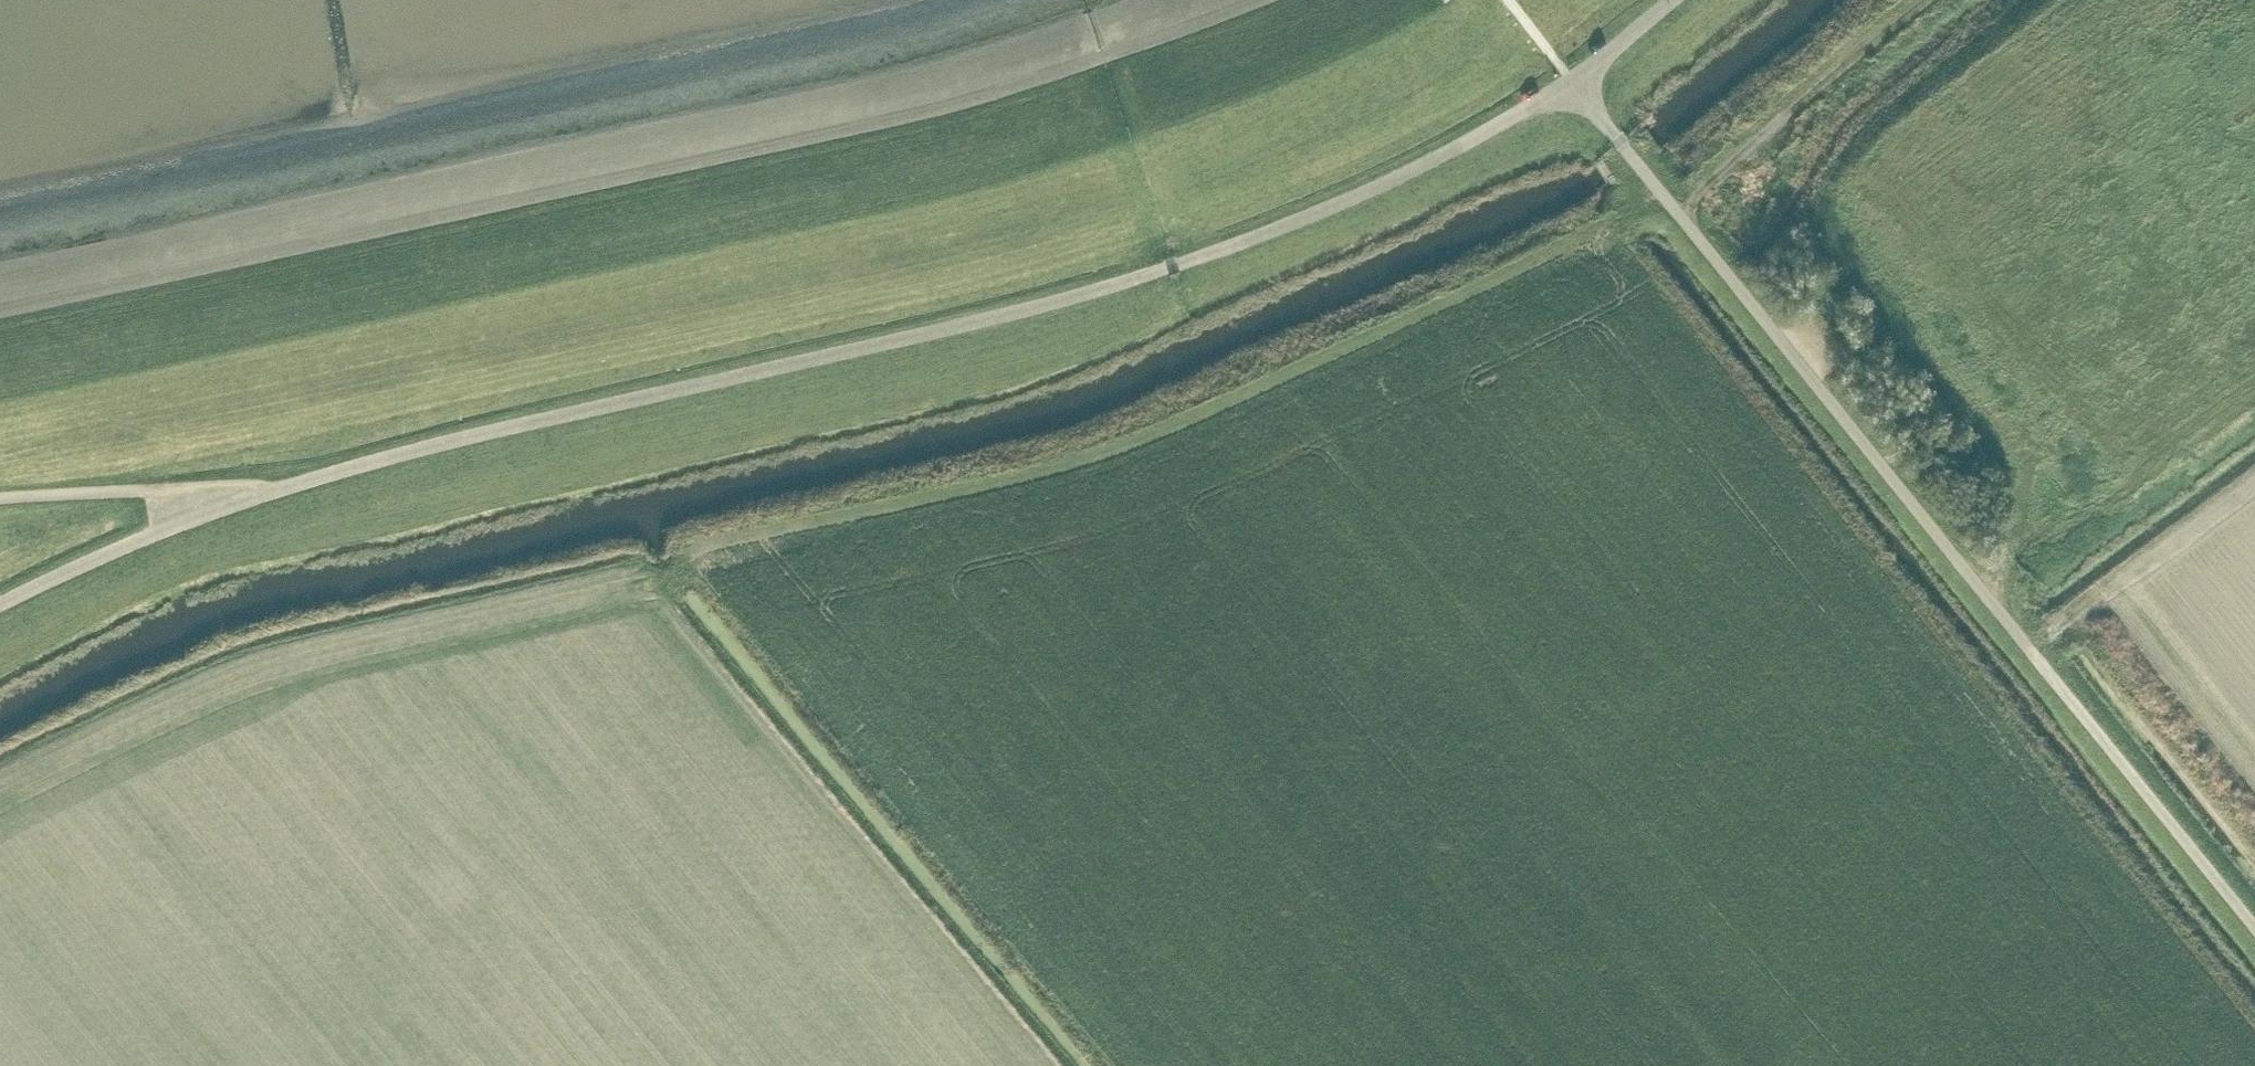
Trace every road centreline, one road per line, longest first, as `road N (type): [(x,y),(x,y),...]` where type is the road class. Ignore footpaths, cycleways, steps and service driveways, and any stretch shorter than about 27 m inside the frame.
road 1 (unclassified): [(211,505),(1054,305),(1245,244),(1440,159),(1572,82)]
road 2 (unclassified): [(2254,928),(1572,82)]
road 3 (track): [(1924,0),(1713,177),(1681,216)]
road 4 (track): [(1994,605),(2057,396),(2061,343)]
road 5 (unclassified): [(0,605),(211,505)]
road 6 (unclassified): [(0,506),(211,505)]
road 7 (unclassified): [(1572,82),(1670,0)]

